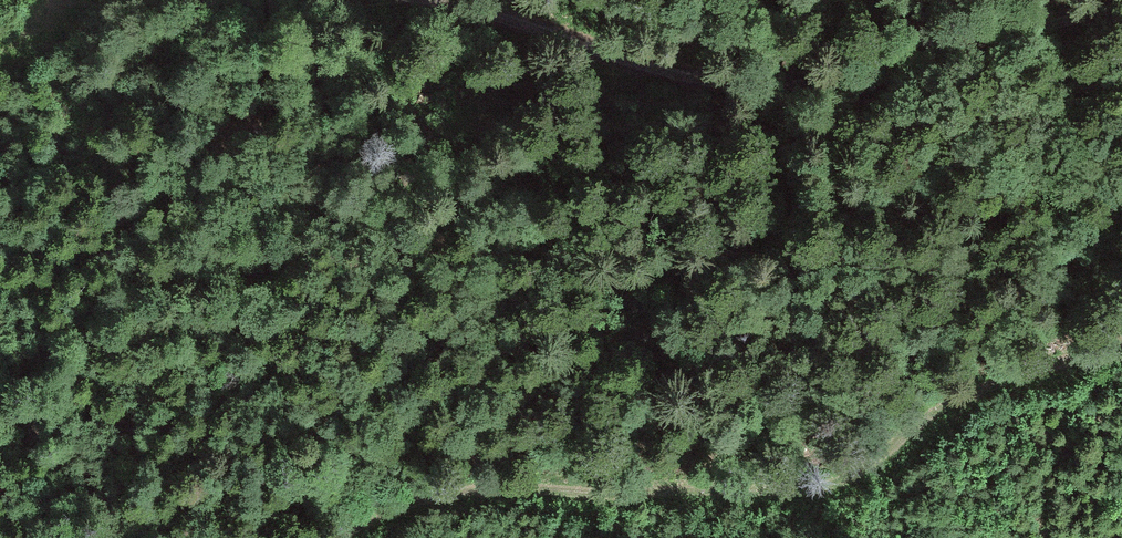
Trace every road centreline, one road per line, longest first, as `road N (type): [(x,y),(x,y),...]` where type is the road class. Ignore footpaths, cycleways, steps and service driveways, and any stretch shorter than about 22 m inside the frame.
road 1 (track): [(1121,348),(955,400),(868,470),(830,486),(790,495),(449,495),(386,510),(337,537)]
road 2 (track): [(400,0),(646,66),(734,75),(822,76),(1121,7)]

